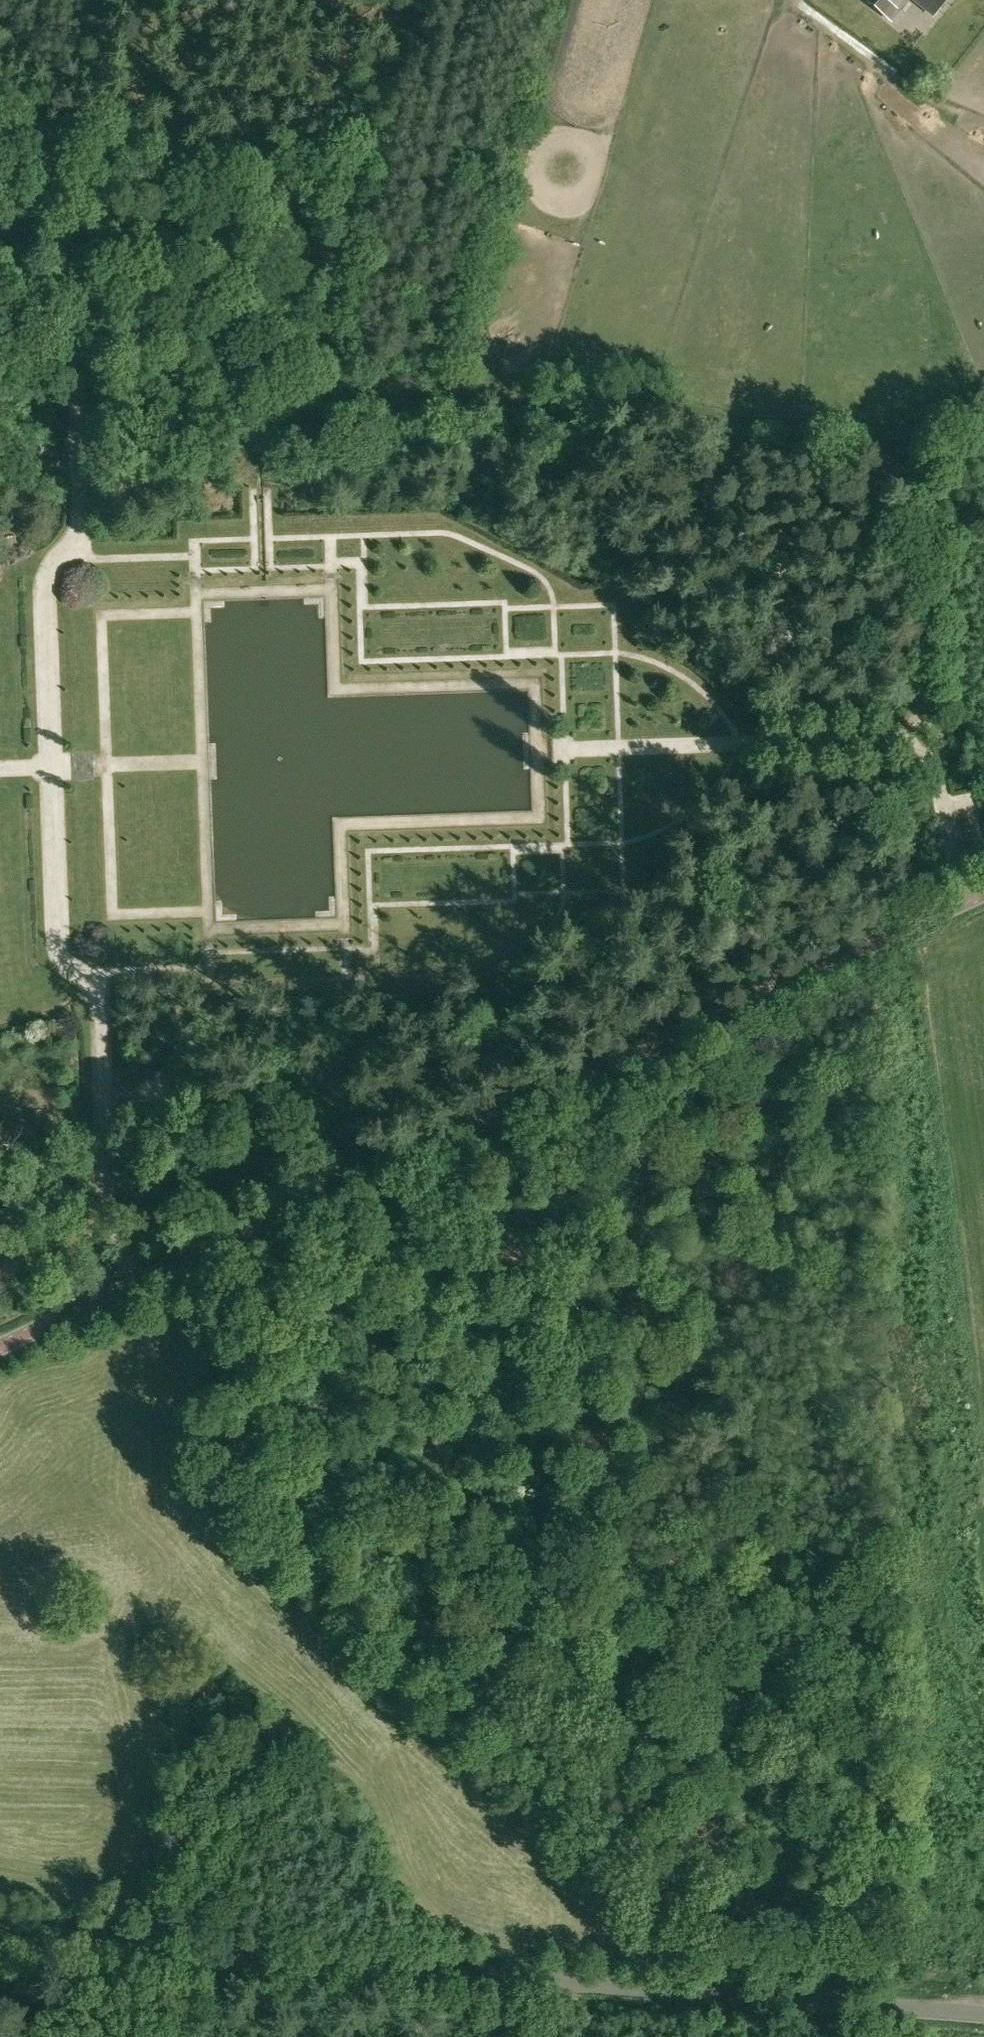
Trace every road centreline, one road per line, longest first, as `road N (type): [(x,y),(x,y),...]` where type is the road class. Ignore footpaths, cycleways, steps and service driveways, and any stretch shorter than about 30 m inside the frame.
road 1 (track): [(0,242),(341,242),(310,380),(620,404),(916,458),(919,743),(942,794),(966,899)]
road 2 (unclassified): [(0,1334),(983,890)]
road 3 (unclassified): [(0,1940),(983,2020)]
road 4 (track): [(919,743),(556,752)]

